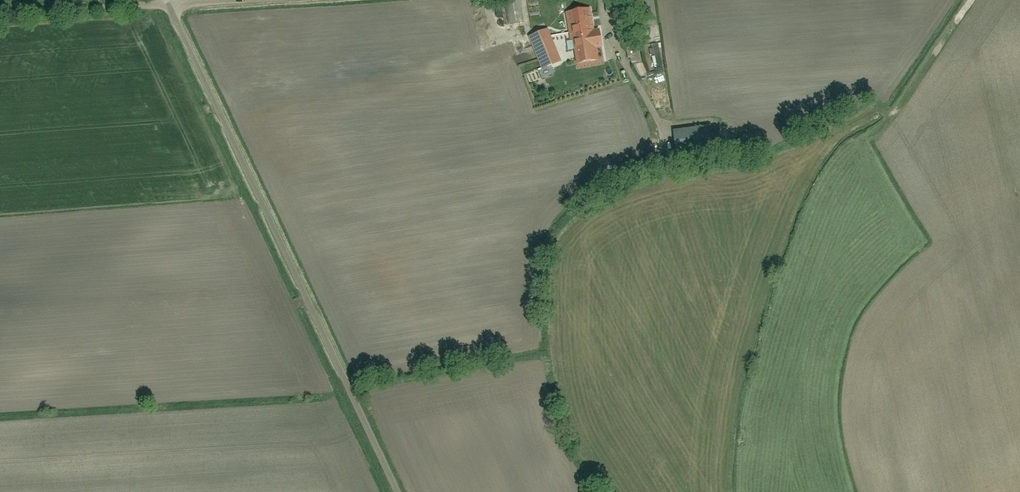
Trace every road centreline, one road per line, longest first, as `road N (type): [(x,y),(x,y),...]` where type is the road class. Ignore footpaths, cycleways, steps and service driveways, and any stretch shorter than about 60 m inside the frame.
road 1 (residential): [(395,491),(166,1)]
road 2 (residential): [(166,1),(0,10)]
road 3 (track): [(894,114),(972,0)]

